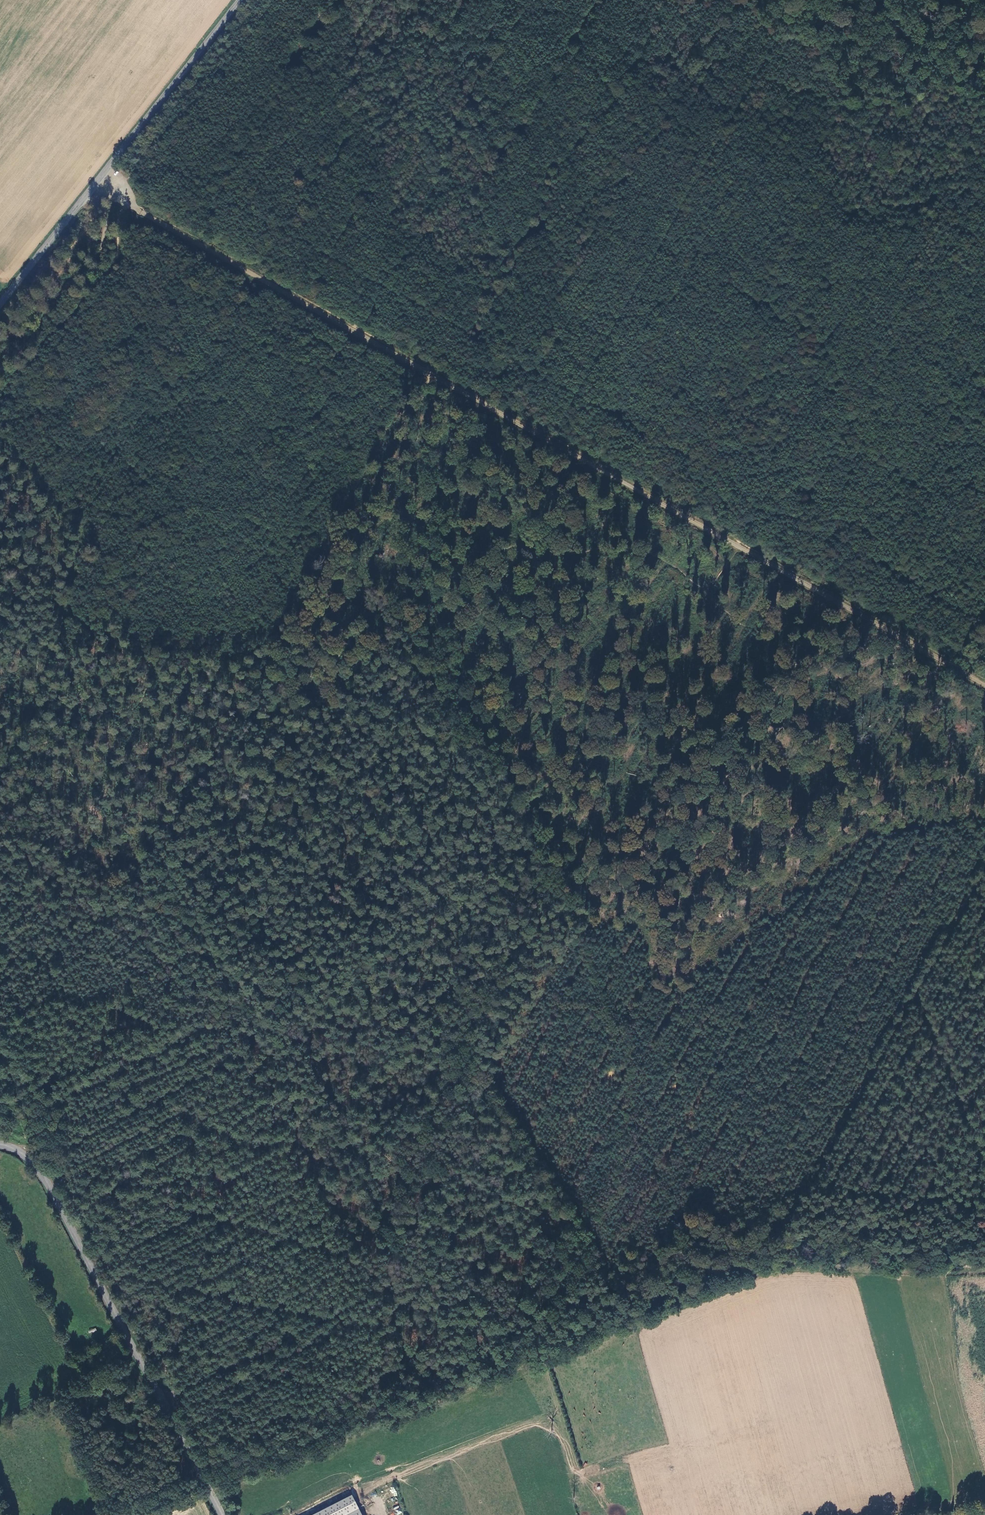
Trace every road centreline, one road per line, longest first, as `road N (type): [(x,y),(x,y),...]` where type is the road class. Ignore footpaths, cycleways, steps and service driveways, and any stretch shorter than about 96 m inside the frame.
road 1 (track): [(135,209),(943,661)]
road 2 (tertiary): [(0,1144),(40,1167),(222,1514)]
road 3 (secondary): [(0,304),(241,0)]
road 4 (track): [(363,610),(386,447),(432,376)]

